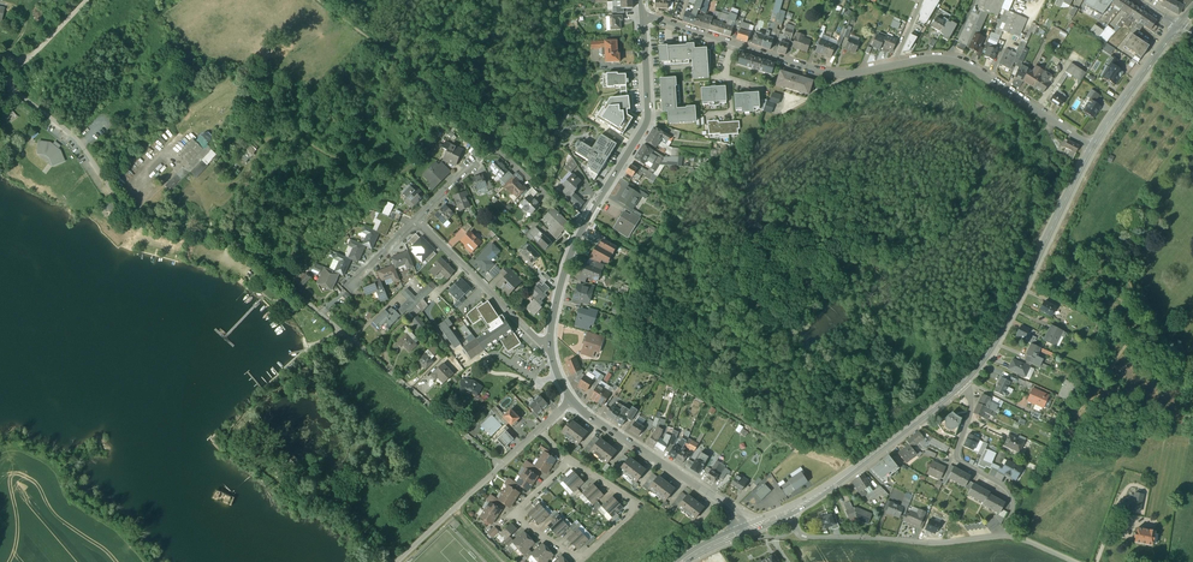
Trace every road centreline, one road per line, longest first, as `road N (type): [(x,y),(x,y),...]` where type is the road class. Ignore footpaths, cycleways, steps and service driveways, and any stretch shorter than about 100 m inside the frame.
road 1 (residential): [(782,515),(809,538),(944,544),(1007,537),(1012,498),(955,459),(971,407),(963,382)]
road 2 (residential): [(566,462),(519,515),(581,561),(636,510),(630,496),(574,463)]
road 3 (secondary): [(1094,145),(1013,310),(963,382)]
road 4 (residential): [(640,14),(813,71),(897,65)]
road 5 (tertiary): [(640,14),(646,121),(583,228)]
road 6 (track): [(493,145),(320,0)]
road 7 (secondary): [(963,382),(832,488),(782,515)]
road 8 (residential): [(897,65),(959,62),(1094,145)]
road 9 (tertiary): [(572,399),(721,501),(747,530)]
road 10 (residential): [(551,344),(539,341),(418,221)]
road 11 (secondary): [(1180,24),(1094,145)]
road 12 (residential): [(583,228),(493,145)]
road 13 (tertiary): [(583,228),(551,344)]

